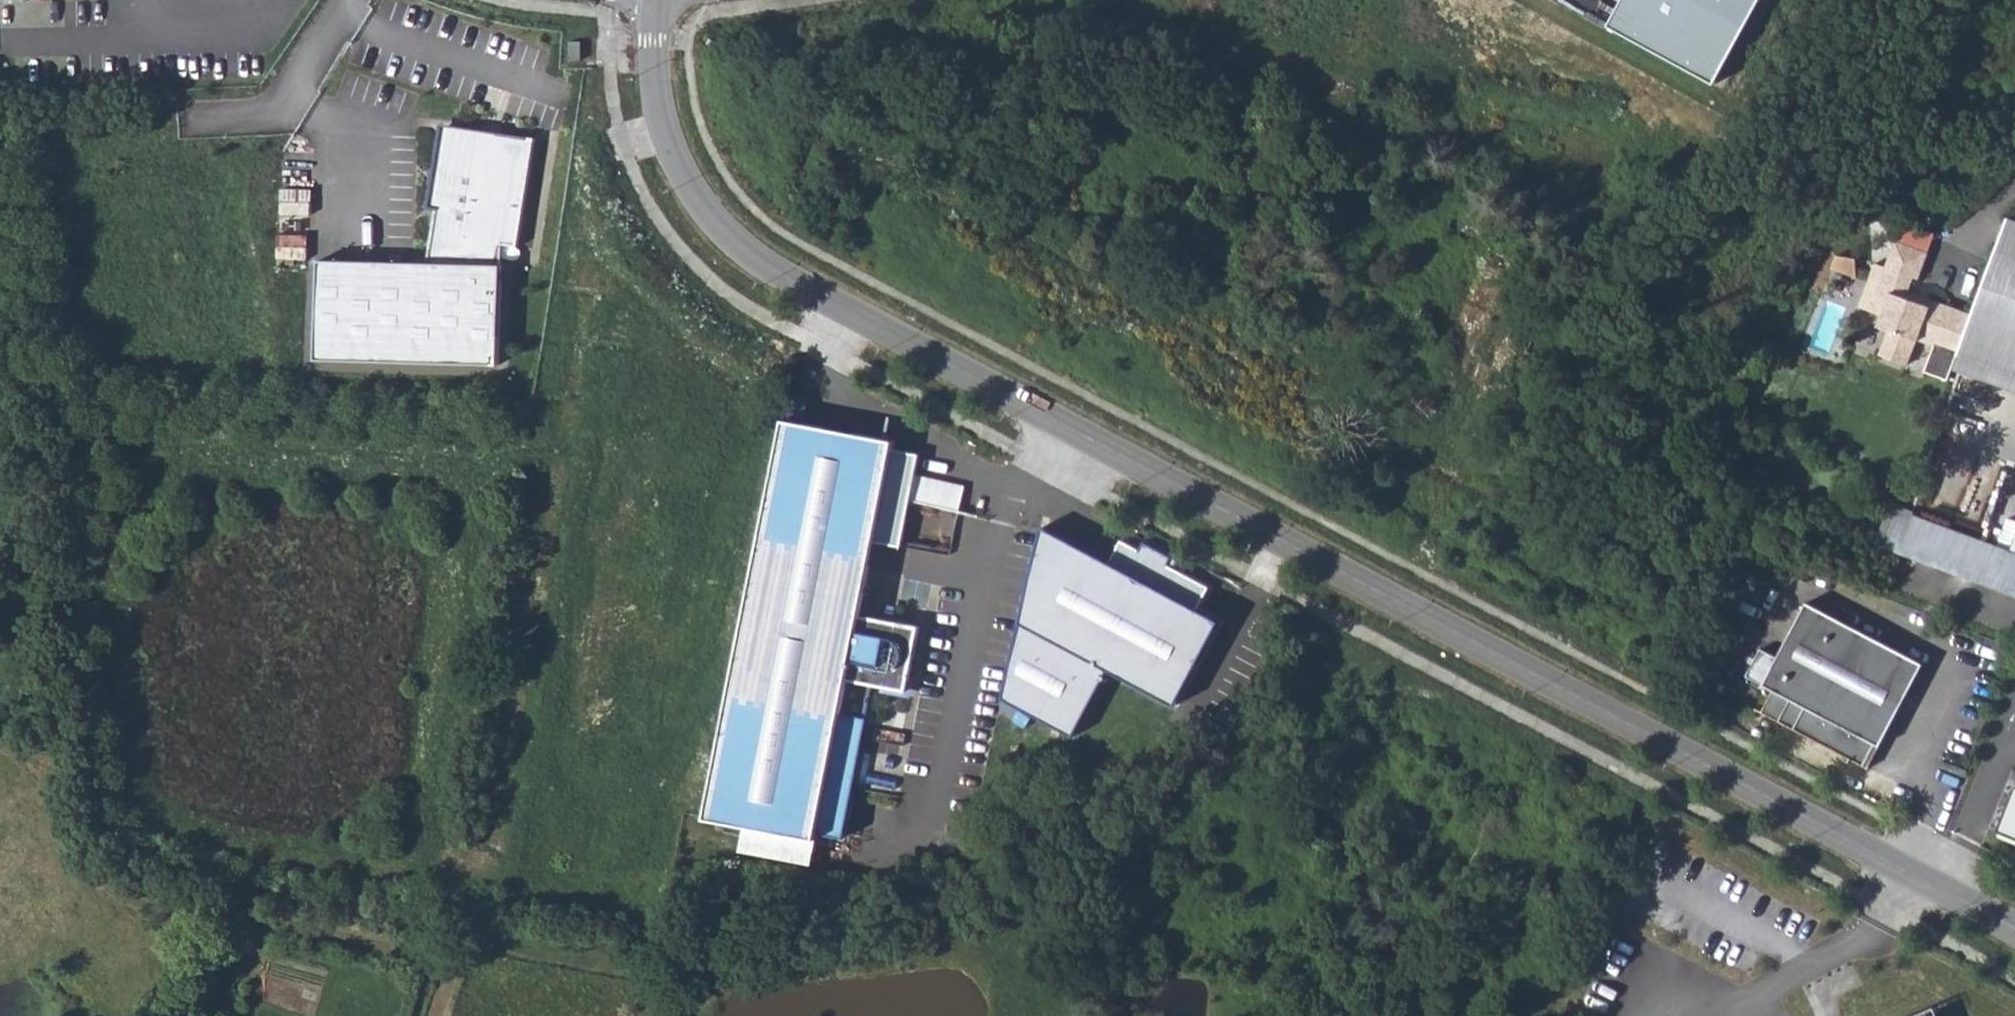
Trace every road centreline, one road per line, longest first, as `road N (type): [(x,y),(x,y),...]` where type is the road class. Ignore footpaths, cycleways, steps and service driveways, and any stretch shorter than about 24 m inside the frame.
road 1 (tertiary): [(659,0),(656,78),(664,127),(689,188),(768,267),(2014,929)]
road 2 (unclassified): [(2014,116),(1883,136),(1757,171),(1614,292)]

